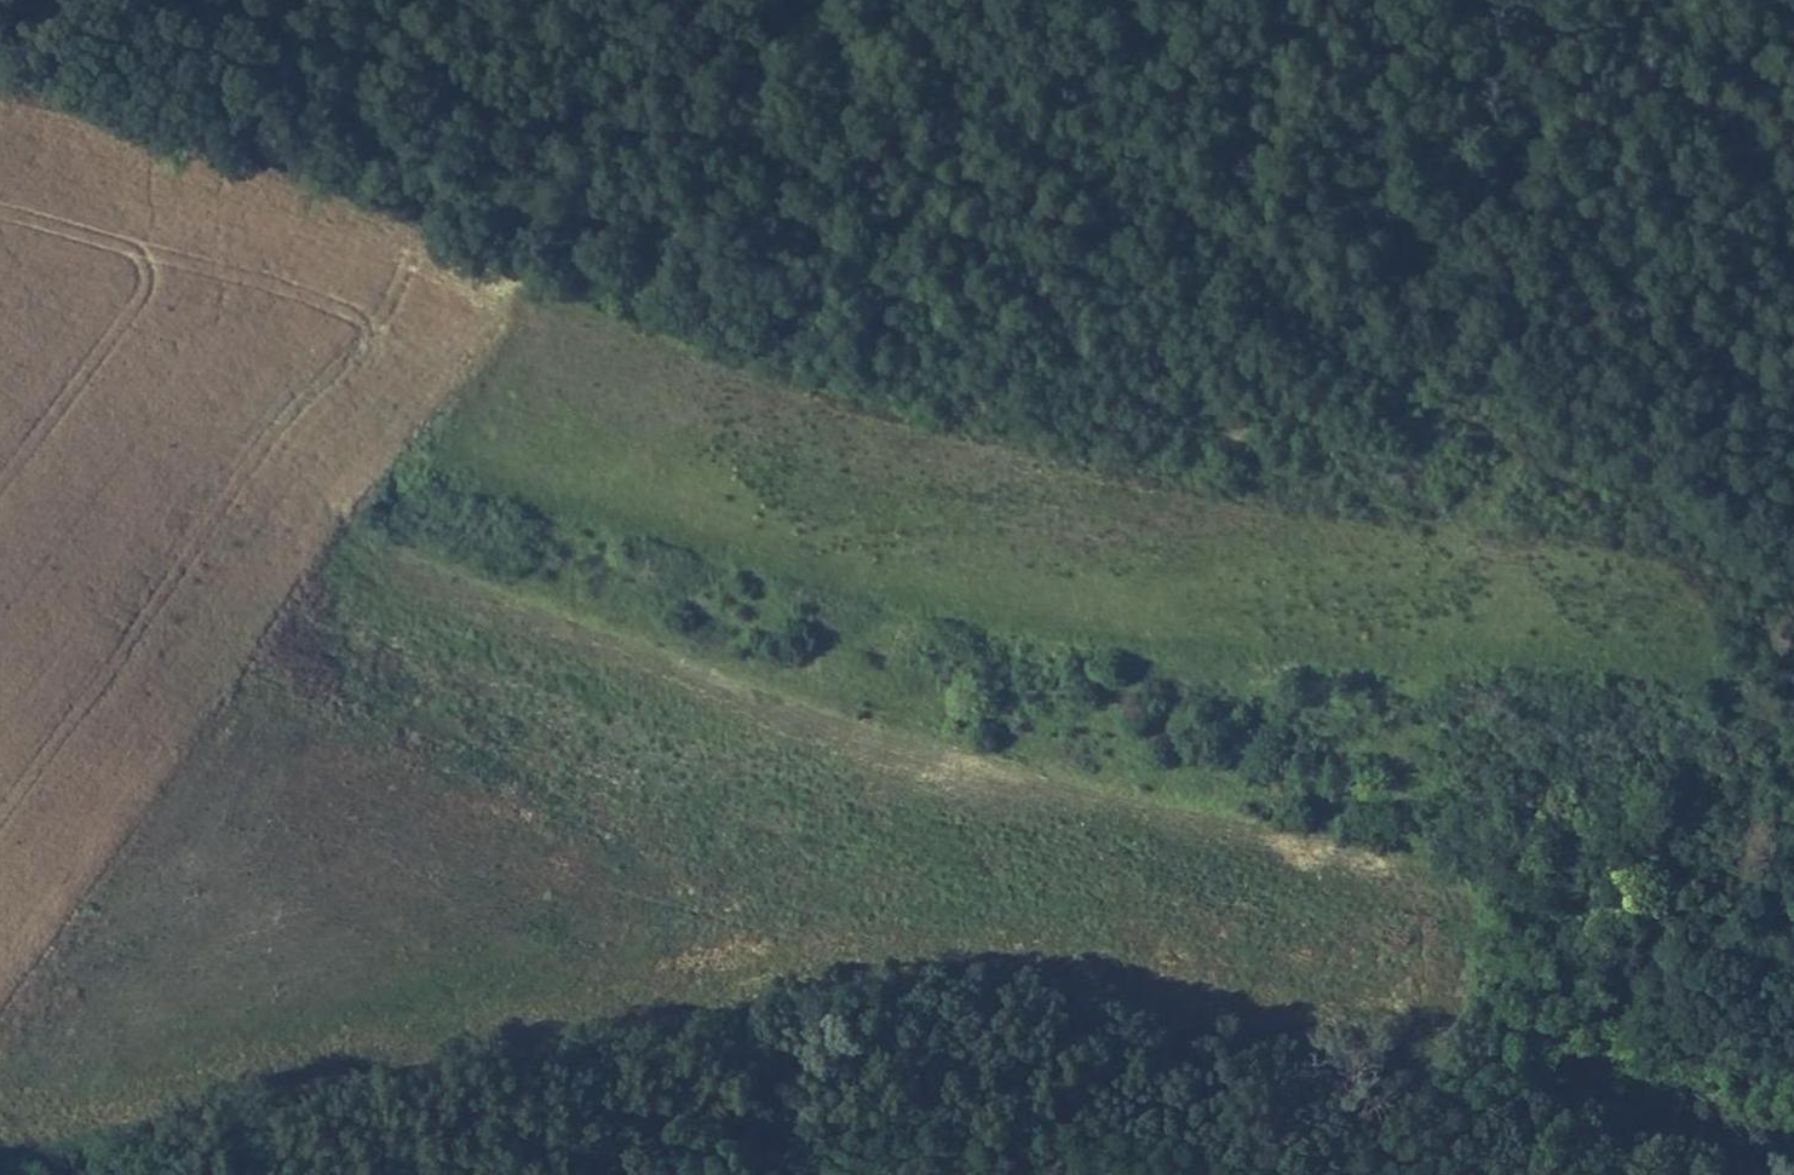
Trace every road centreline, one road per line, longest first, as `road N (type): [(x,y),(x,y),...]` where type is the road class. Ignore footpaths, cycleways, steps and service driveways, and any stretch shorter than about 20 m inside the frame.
road 1 (track): [(1793,226),(1725,186),(1687,132),(1553,0)]

